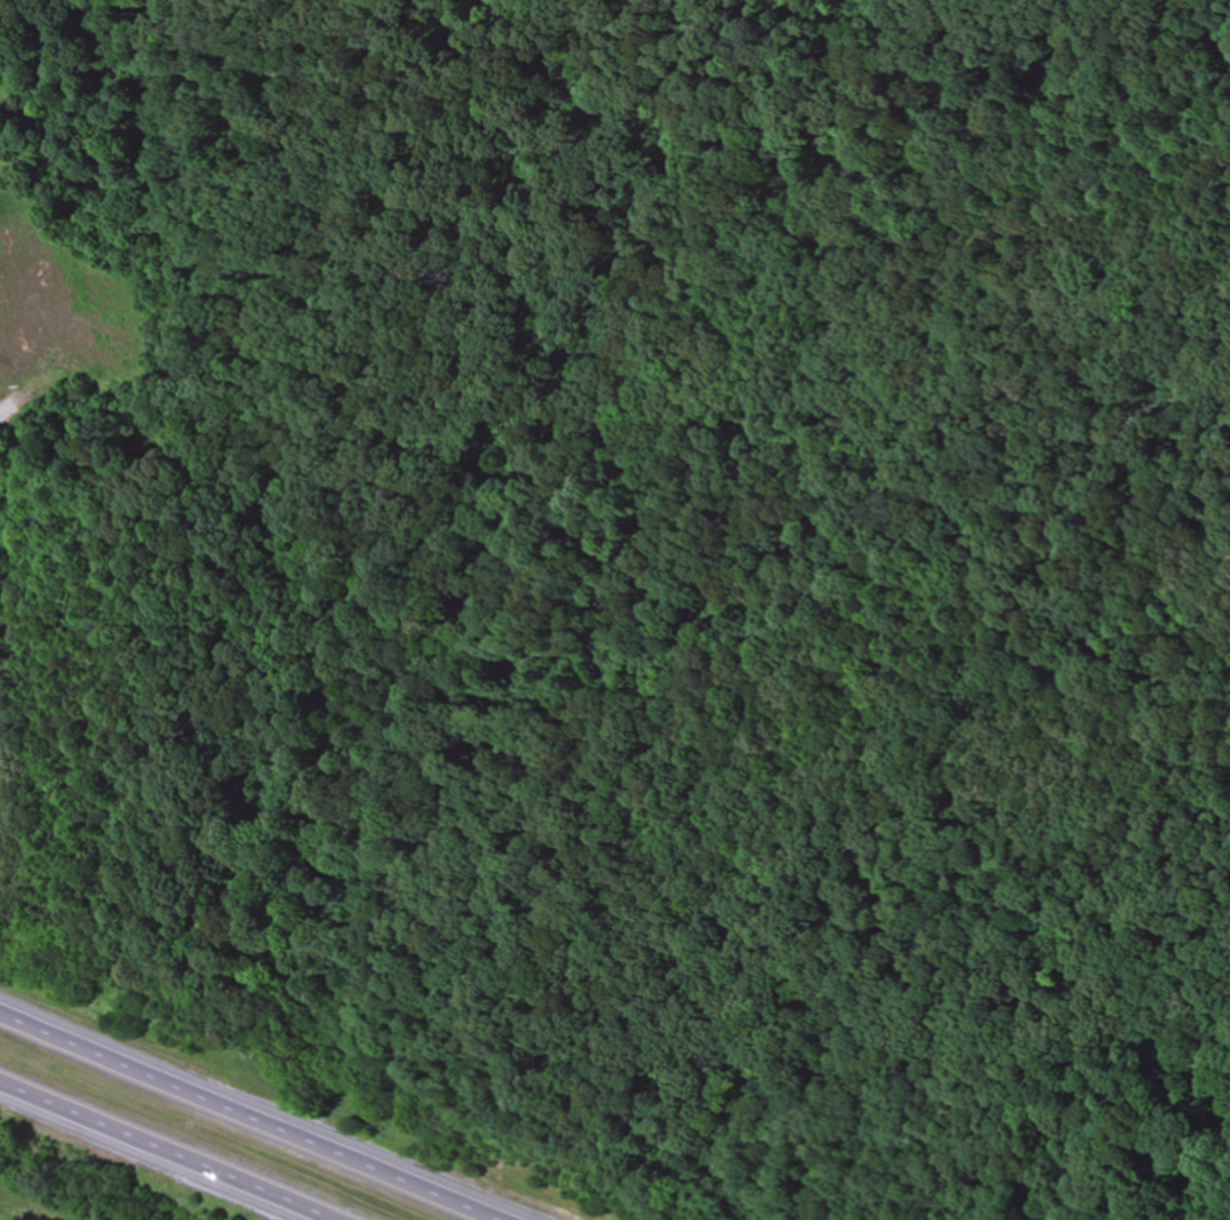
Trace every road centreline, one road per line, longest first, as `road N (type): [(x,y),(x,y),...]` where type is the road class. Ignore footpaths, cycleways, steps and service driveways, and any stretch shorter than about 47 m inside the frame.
road 1 (motorway): [(497,1219),(0,1016)]
road 2 (motorway): [(0,1089),(322,1219)]

